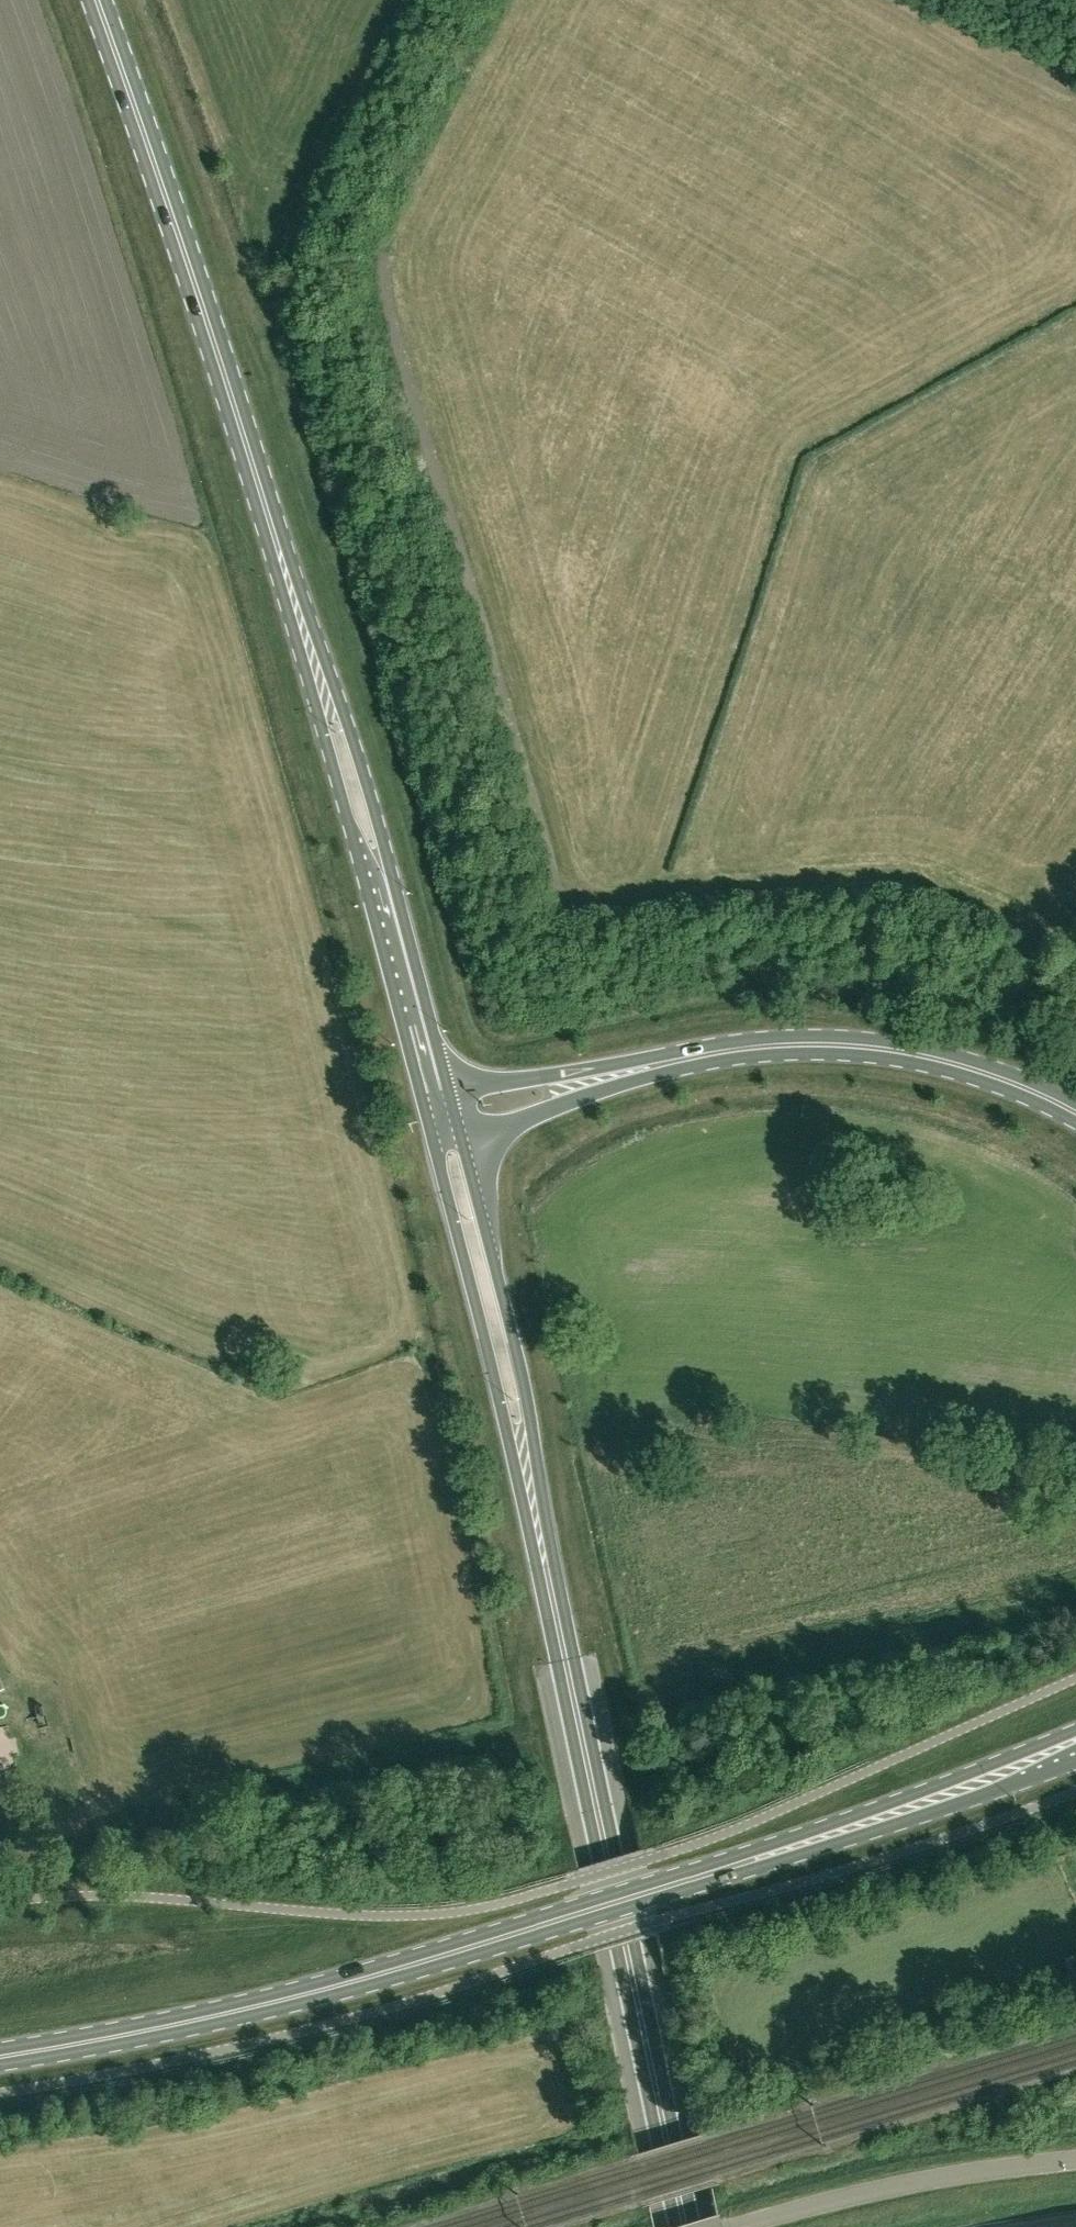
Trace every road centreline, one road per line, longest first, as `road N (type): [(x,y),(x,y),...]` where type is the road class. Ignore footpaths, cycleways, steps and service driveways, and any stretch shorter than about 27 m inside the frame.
road 1 (primary): [(449,1131),(238,406),(94,0)]
road 2 (primary): [(0,2067),(90,2055),(370,1987),(1075,1746)]
road 3 (primary): [(684,2226),(449,1131)]
road 4 (primary): [(1075,1123),(991,1080),(924,1061),(786,1048),(718,1054),(449,1131)]
road 5 (unclassified): [(748,2226),(899,2188),(1075,2163)]

